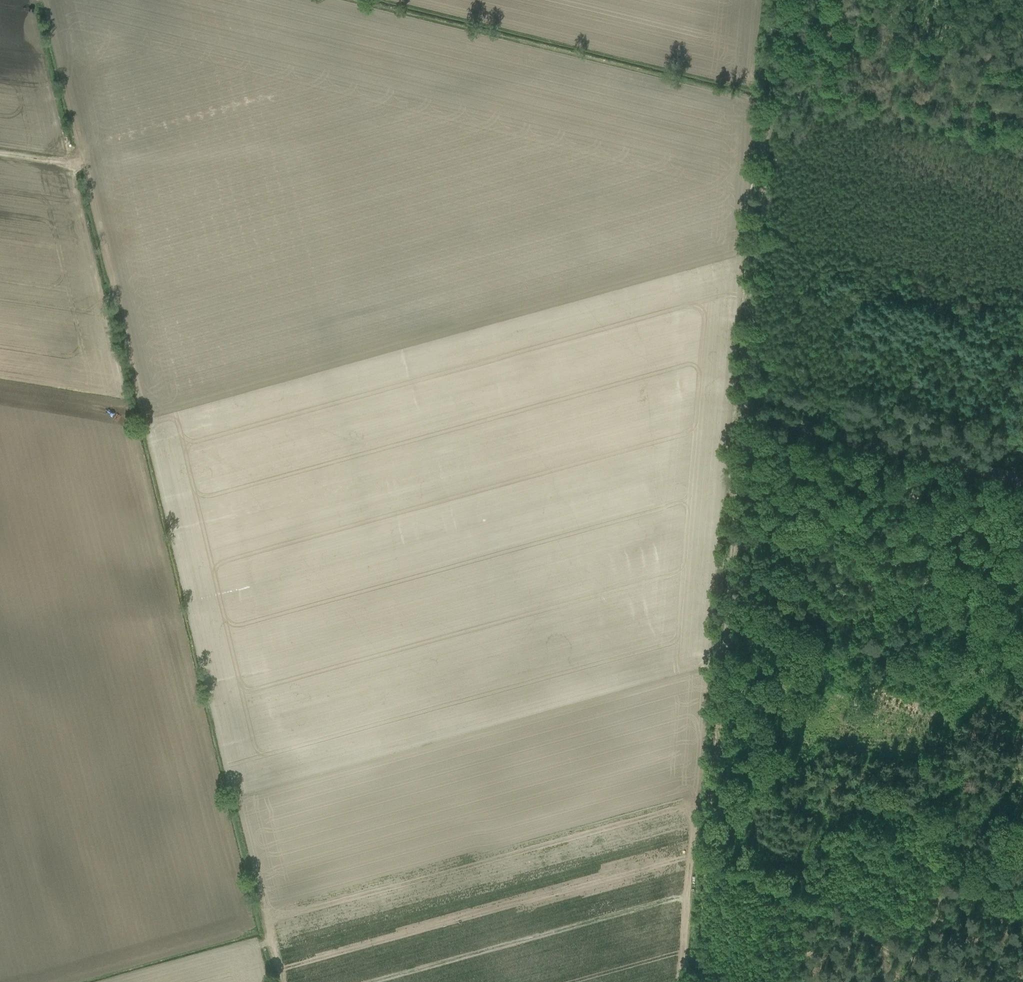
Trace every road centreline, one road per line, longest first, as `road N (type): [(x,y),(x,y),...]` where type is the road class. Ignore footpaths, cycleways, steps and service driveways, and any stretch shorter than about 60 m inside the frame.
road 1 (track): [(694,981),(741,420),(1022,479)]

